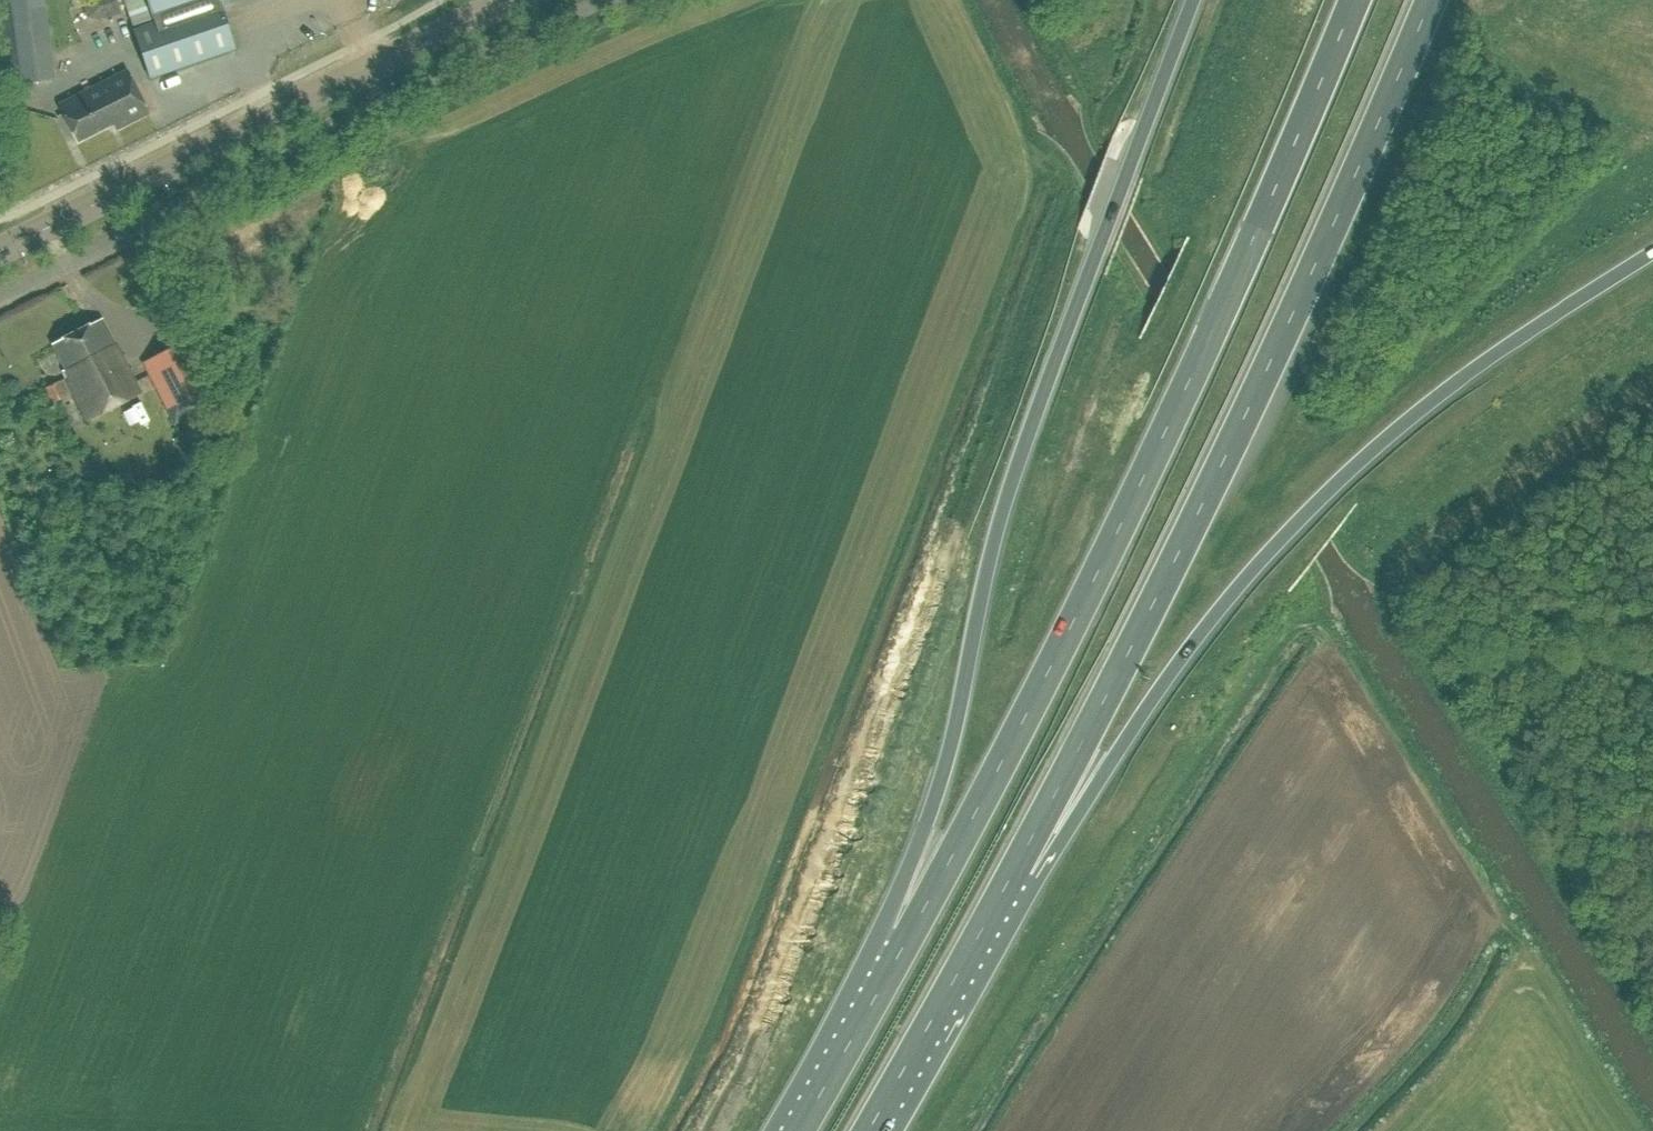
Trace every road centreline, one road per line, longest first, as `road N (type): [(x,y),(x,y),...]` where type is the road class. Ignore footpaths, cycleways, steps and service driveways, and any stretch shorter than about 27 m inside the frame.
road 1 (trunk): [(1354,0),(1119,536),(908,936)]
road 2 (trunk): [(1192,0),(998,523),(953,736),(923,829),(908,936)]
road 3 (trunk): [(1012,873),(1213,484),(1430,0)]
road 4 (trunk): [(1012,873),(1113,757),(1234,591),(1362,459),(1477,367),(1652,252)]
road 5 (unclassified): [(0,299),(614,0)]
road 6 (tertiary): [(0,251),(515,0)]
road 7 (trunk): [(867,1130),(1012,873)]
road 8 (trunk): [(908,936),(796,1130)]

